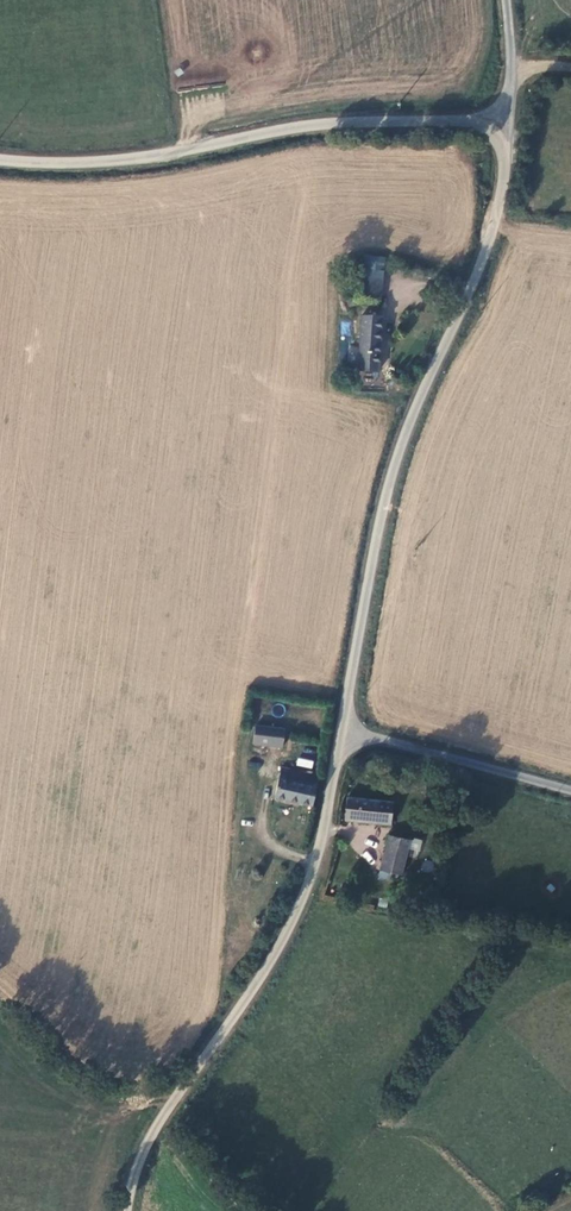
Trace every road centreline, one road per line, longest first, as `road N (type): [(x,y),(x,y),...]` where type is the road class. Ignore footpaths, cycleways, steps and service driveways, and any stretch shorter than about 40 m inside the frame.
road 1 (unclassified): [(340,729),(379,504),(485,251),(501,199),(510,109)]
road 2 (unclassified): [(123,1210),(155,1114),(252,985),(293,910),(340,729)]
road 3 (unclassified): [(0,166),(165,154),(308,123),(510,109)]
road 4 (unclassified): [(340,729),(570,785)]

